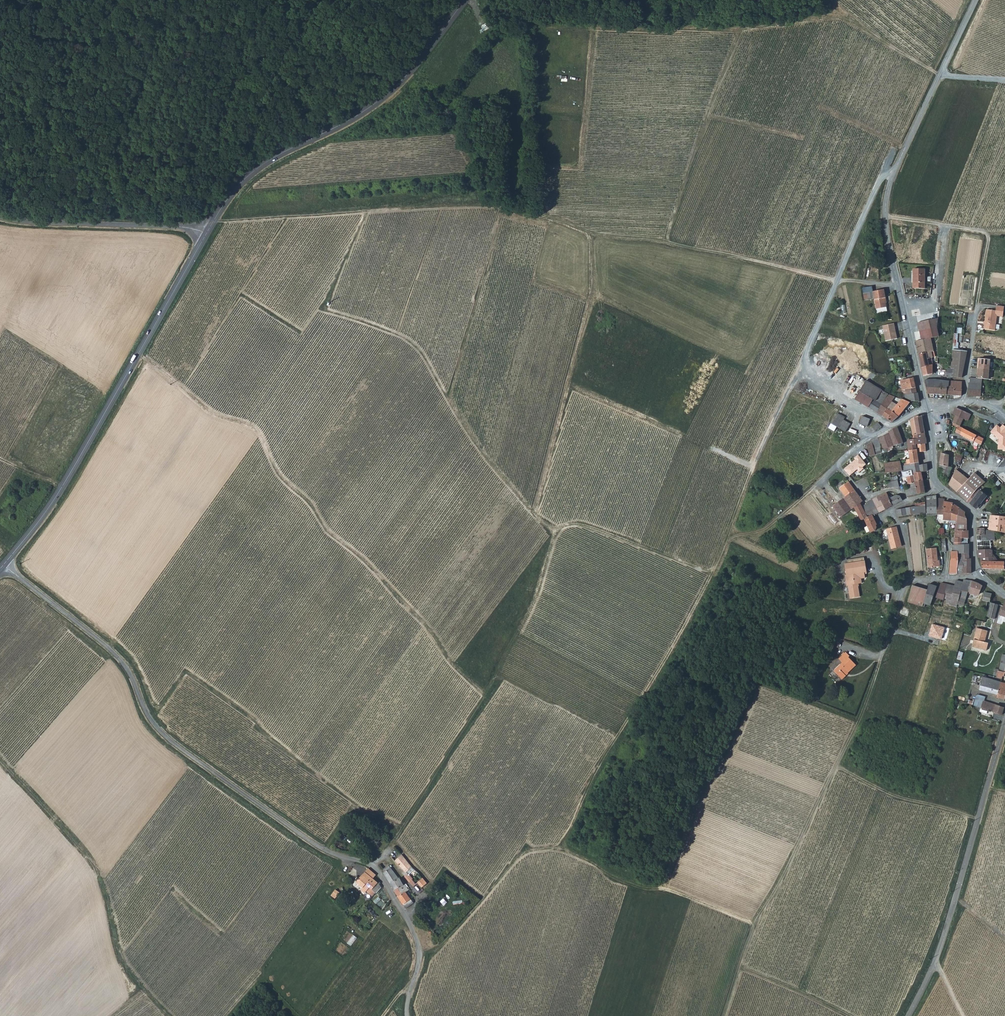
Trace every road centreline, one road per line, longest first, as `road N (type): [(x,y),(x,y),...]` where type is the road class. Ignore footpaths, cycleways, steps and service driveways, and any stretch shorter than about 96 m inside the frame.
road 1 (track): [(860,283),(599,236),(499,205),(215,221)]
road 2 (tertiary): [(1004,596),(978,571),(970,512),(935,482),(928,410),(885,226),(891,181),(976,0)]
road 3 (unclassified): [(3,566),(107,647),(154,725),(188,754),(318,846),(376,868)]
road 4 (secondary): [(207,234),(53,501),(3,566)]
road 5 (track): [(392,847),(509,652),(557,525)]
road 6 (secondary): [(465,0),(393,90),(252,172),(207,234)]
road 7 (track): [(0,758),(96,875),(118,956),(167,1015)]
road 8 (tertiary): [(907,1015),(943,942),(1004,724)]
road 9 (track): [(884,652),(855,731),(753,925)]
road 10 (unclassified): [(0,218),(207,234)]
road 11 (track): [(813,489),(774,523),(726,546),(680,633)]
road 12 (unclassified): [(376,868),(417,939),(406,1015)]
road 13 (track): [(837,0),(852,23),(940,75)]
road 14 (track): [(894,174),(884,172),(837,281)]
road 15 (track): [(885,218),(1004,234)]

